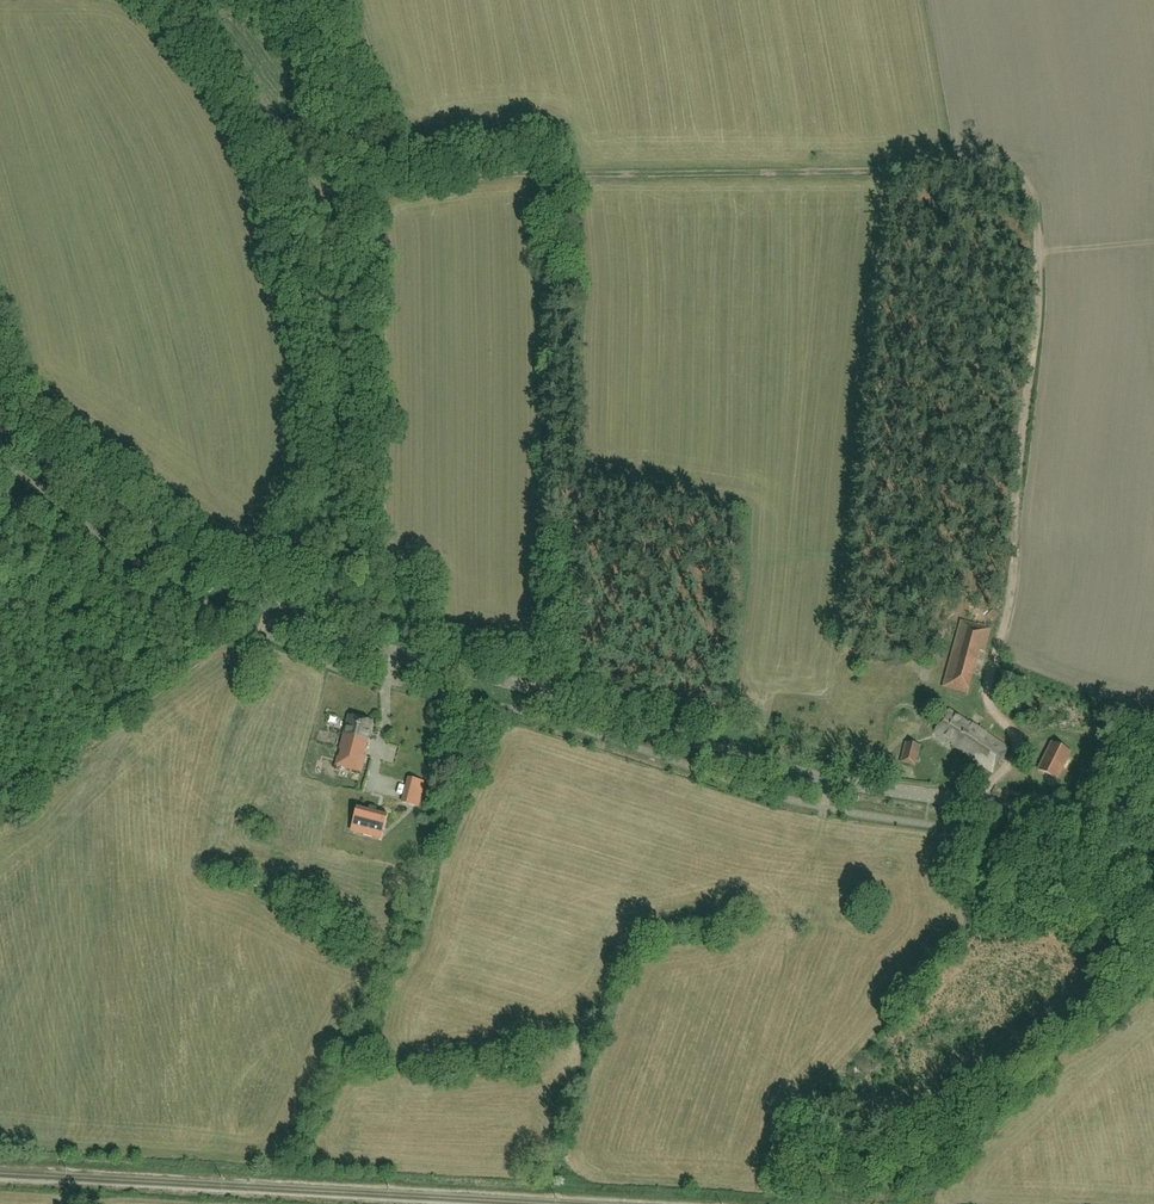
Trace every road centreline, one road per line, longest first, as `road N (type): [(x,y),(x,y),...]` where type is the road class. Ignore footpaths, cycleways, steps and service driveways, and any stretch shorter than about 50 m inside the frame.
road 1 (tertiary): [(1153,828),(812,779),(307,624),(213,579),(0,426)]

